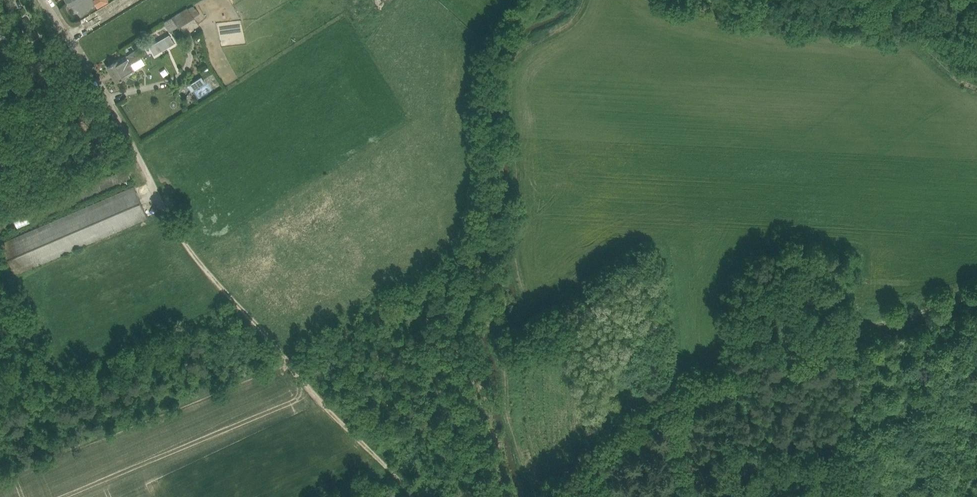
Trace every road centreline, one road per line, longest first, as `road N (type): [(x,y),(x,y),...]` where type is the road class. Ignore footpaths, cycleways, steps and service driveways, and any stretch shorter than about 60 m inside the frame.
road 1 (track): [(976,295),(694,383),(656,401),(541,496)]
road 2 (track): [(409,496),(213,272),(165,199)]
road 3 (unclassified): [(165,199),(50,0)]

